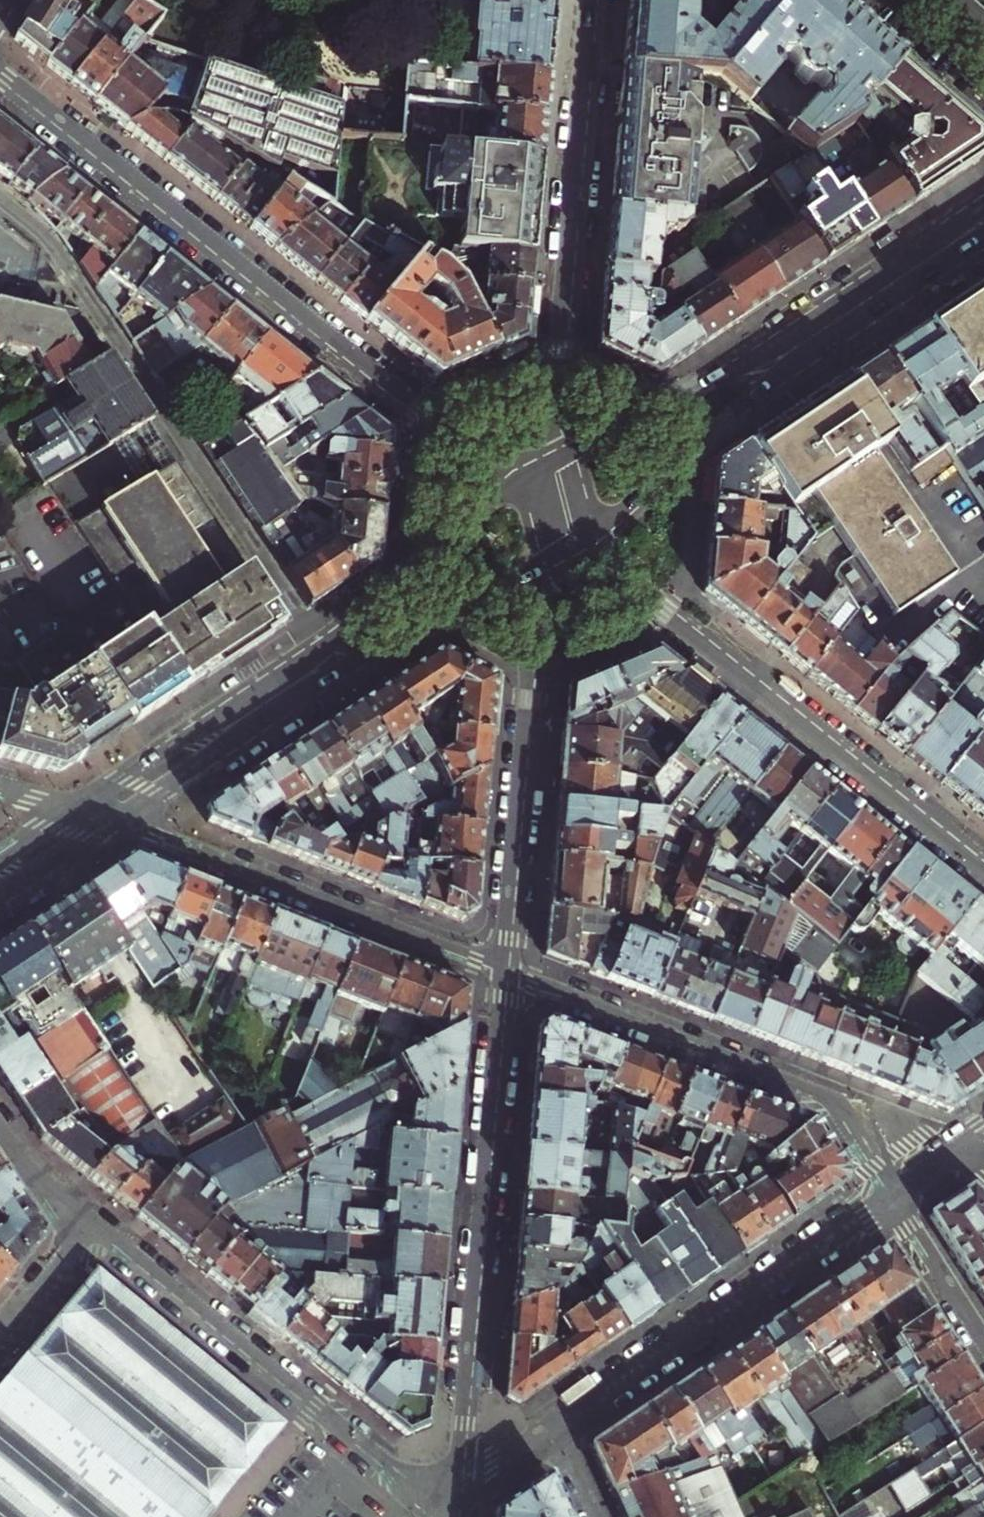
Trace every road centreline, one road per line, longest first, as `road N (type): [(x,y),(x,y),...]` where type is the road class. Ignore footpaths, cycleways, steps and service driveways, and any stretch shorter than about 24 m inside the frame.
road 1 (residential): [(514,485),(0,72)]
road 2 (residential): [(566,546),(983,867)]
road 3 (residential): [(505,971),(460,1470)]
road 4 (residential): [(591,0),(550,464)]
road 5 (residential): [(456,1505),(420,1492),(90,1225)]
road 6 (residential): [(900,1186),(838,1104),(505,971)]
road 7 (residential): [(505,971),(96,813)]
road 8 (residential): [(566,546),(536,624),(505,971)]
road 9 (residential): [(558,1426),(887,1196)]
road 10 (tertiary): [(566,546),(645,495),(825,330)]
road 11 (tertiary): [(825,330),(550,464)]
road 12 (tertiary): [(323,665),(394,641),(566,546)]
road 13 (tertiary): [(96,813),(323,665)]
road 14 (tertiary): [(514,485),(348,632),(323,665)]
road 15 (tertiary): [(825,330),(983,223)]
road 16 (residential): [(983,1346),(887,1196)]
road 17 (residential): [(90,1225),(0,1335)]
road 18 (residential): [(90,1225),(29,1169),(0,1131)]

